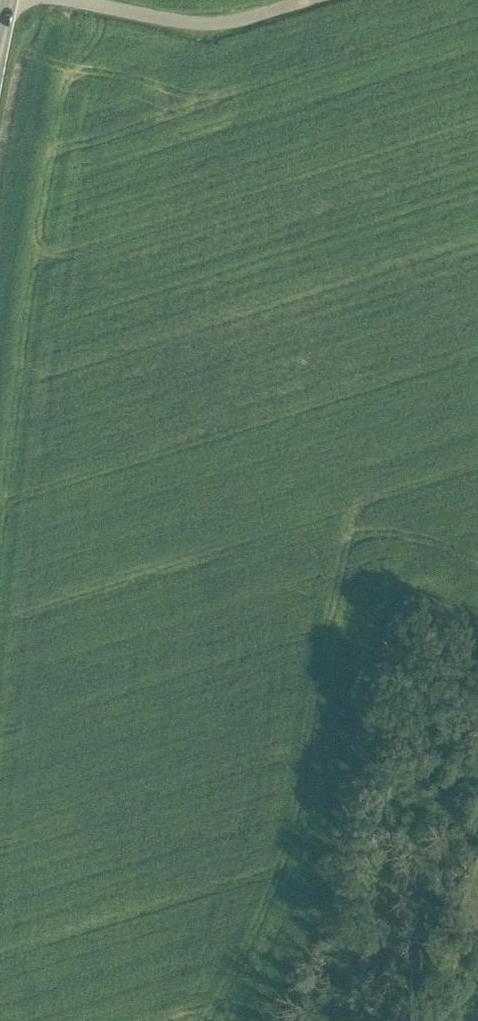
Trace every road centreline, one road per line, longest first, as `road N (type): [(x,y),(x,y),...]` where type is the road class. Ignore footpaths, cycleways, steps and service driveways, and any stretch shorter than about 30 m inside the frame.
road 1 (track): [(89,0),(219,22),(300,0)]

